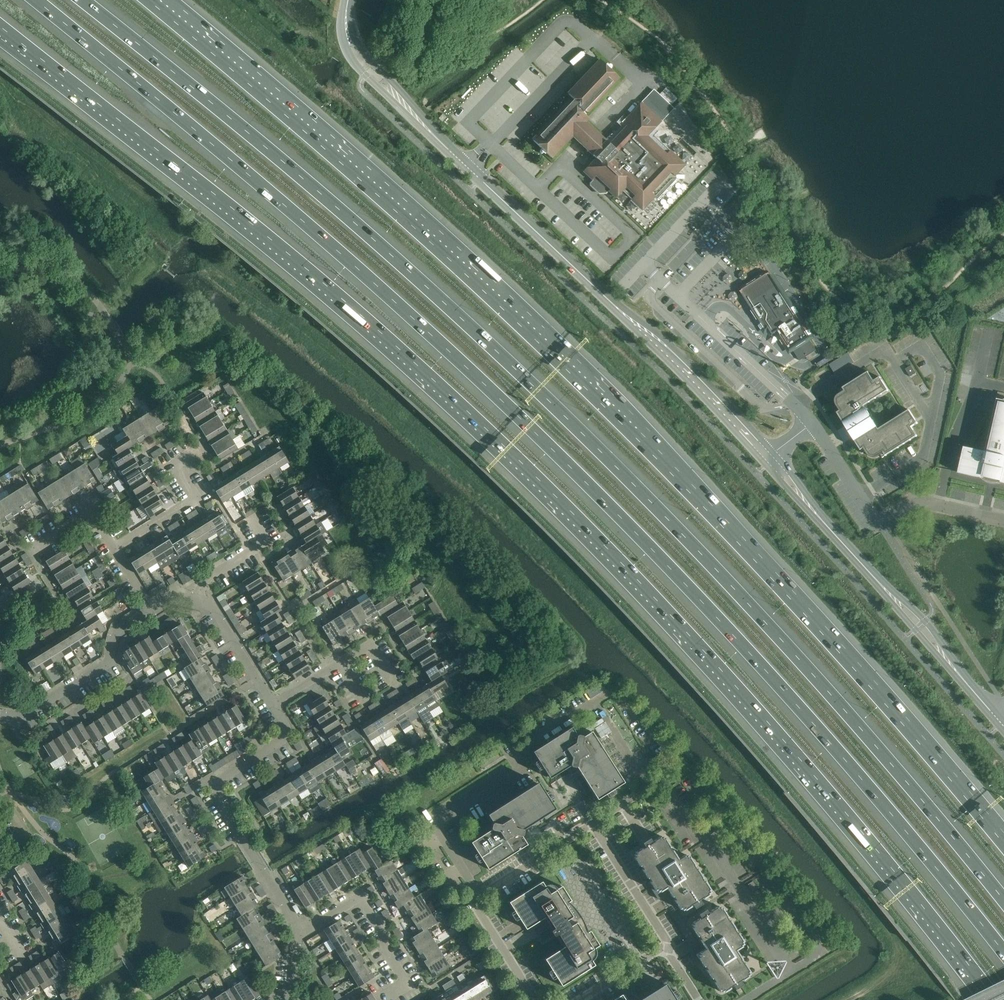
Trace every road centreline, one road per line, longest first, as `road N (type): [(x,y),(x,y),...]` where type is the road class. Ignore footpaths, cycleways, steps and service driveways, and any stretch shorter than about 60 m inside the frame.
road 1 (motorway): [(0,30),(231,209),(556,500),(841,809),(995,999)]
road 2 (motorway): [(36,0),(347,259),(648,545),(872,790),(1003,952)]
road 3 (motorway): [(1003,900),(783,641),(486,340),(371,234),(83,0)]
road 4 (motorway): [(1003,838),(637,429),(324,135),(158,0)]
road 5 (unclassified): [(766,457),(398,98)]
road 6 (unclassified): [(480,895),(436,825),(523,771),(513,755),(614,692),(686,763)]
road 7 (unclassified): [(1003,730),(868,562),(766,457)]
road 8 (unclassified): [(686,763),(730,813),(815,941),(814,958),(745,999)]
road 9 (residential): [(299,933),(217,789),(284,736),(273,703)]
road 10 (residential): [(153,611),(115,634),(109,662),(20,717),(0,714)]
road 11 (residential): [(390,999),(407,984),(361,896),(299,933)]
road 12 (residential): [(114,548),(195,500),(174,464),(201,448)]
road 13 (unclassified): [(669,944),(593,823)]
road 14 (residential): [(197,603),(210,570),(281,536),(269,515)]
road 15 (unclassified): [(480,895),(593,823)]
road 16 (residential): [(273,703),(211,607),(197,603)]
road 17 (unclassified): [(879,524),(813,422)]
road 18 (unclassified): [(535,999),(478,909),(480,895)]

